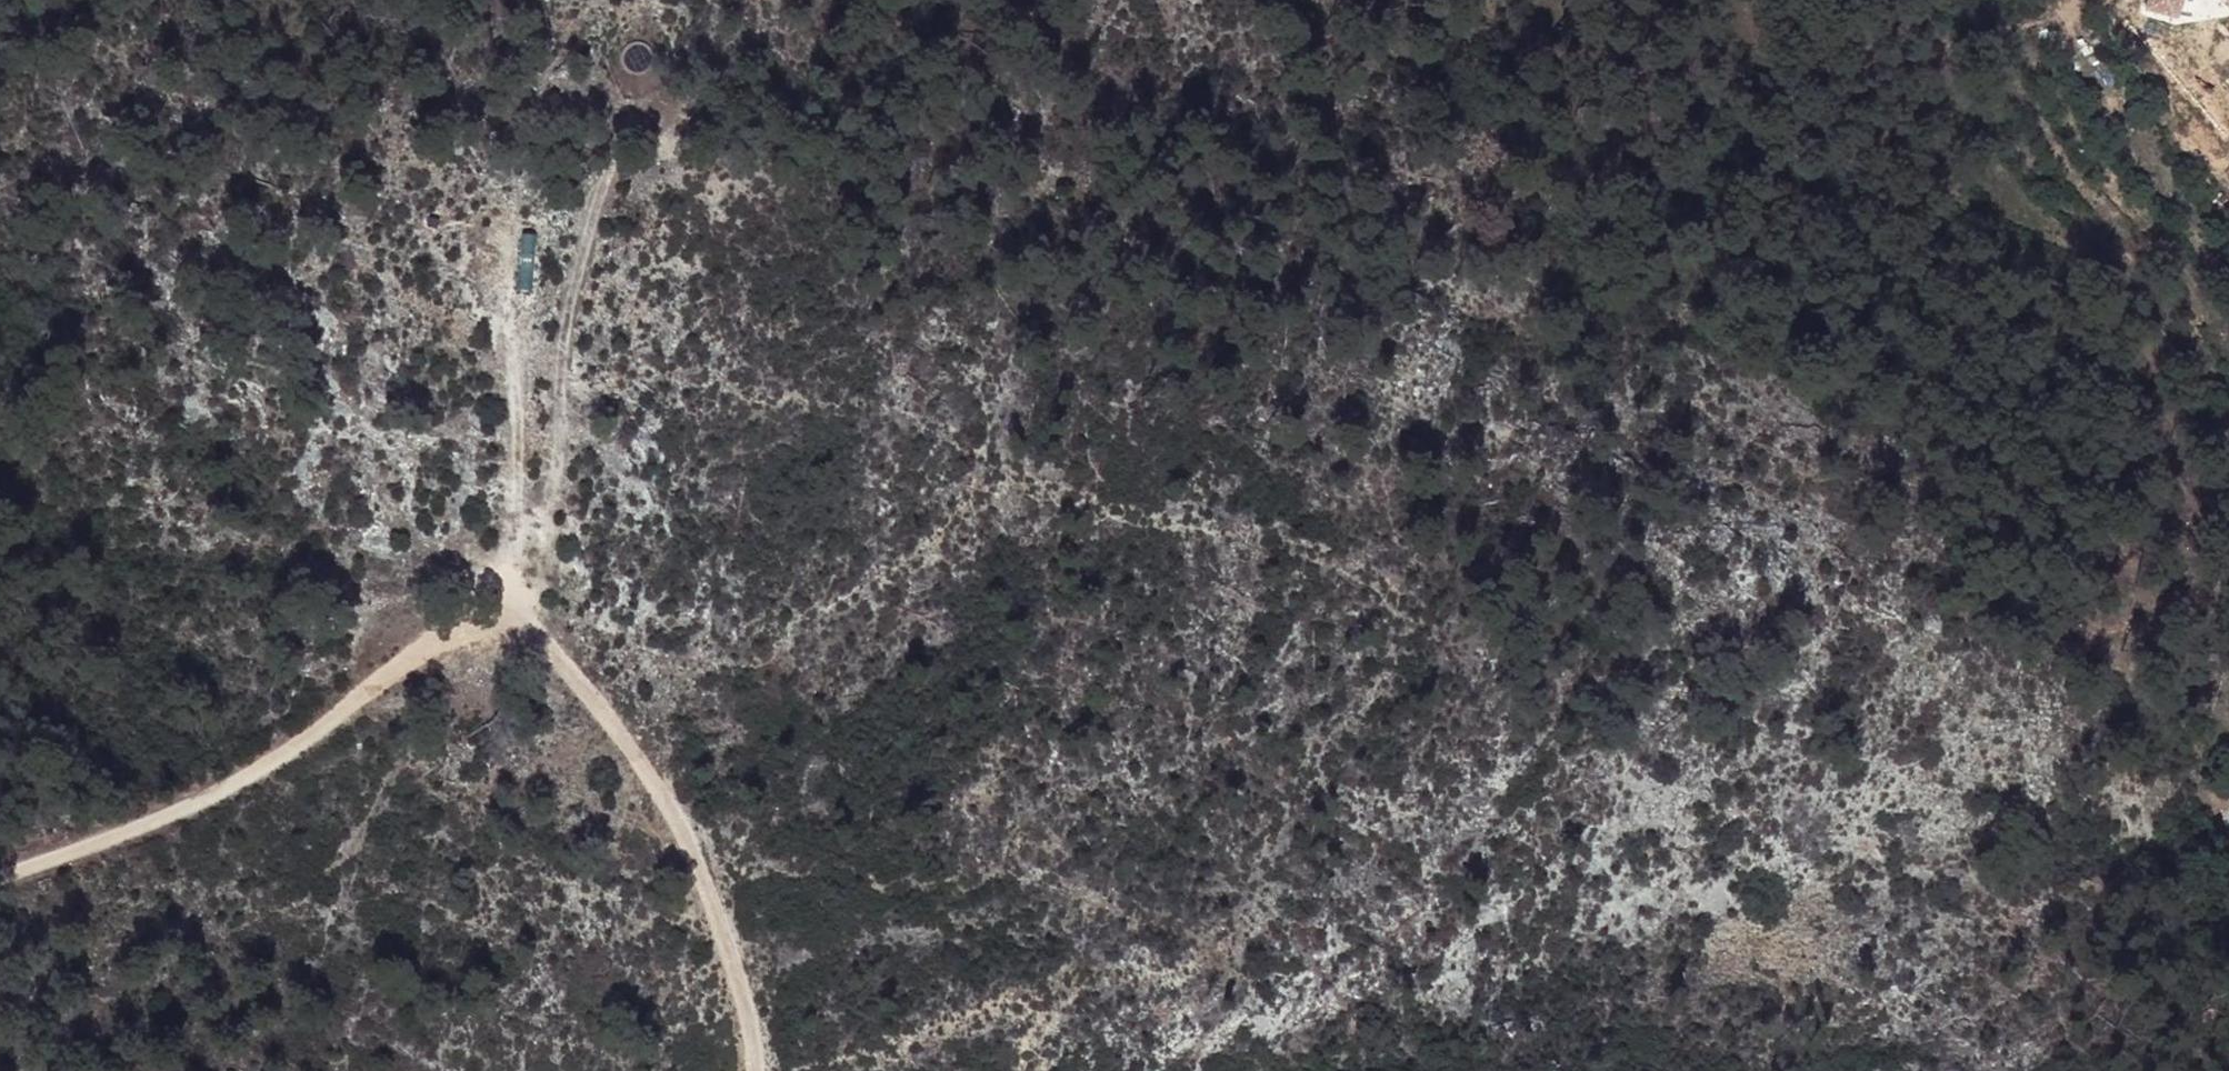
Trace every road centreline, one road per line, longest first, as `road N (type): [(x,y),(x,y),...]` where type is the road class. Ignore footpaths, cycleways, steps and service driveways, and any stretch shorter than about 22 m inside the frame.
road 1 (track): [(753,1070),(735,952),(695,836),(563,656),(518,636),(457,635),(268,767),(0,871)]

